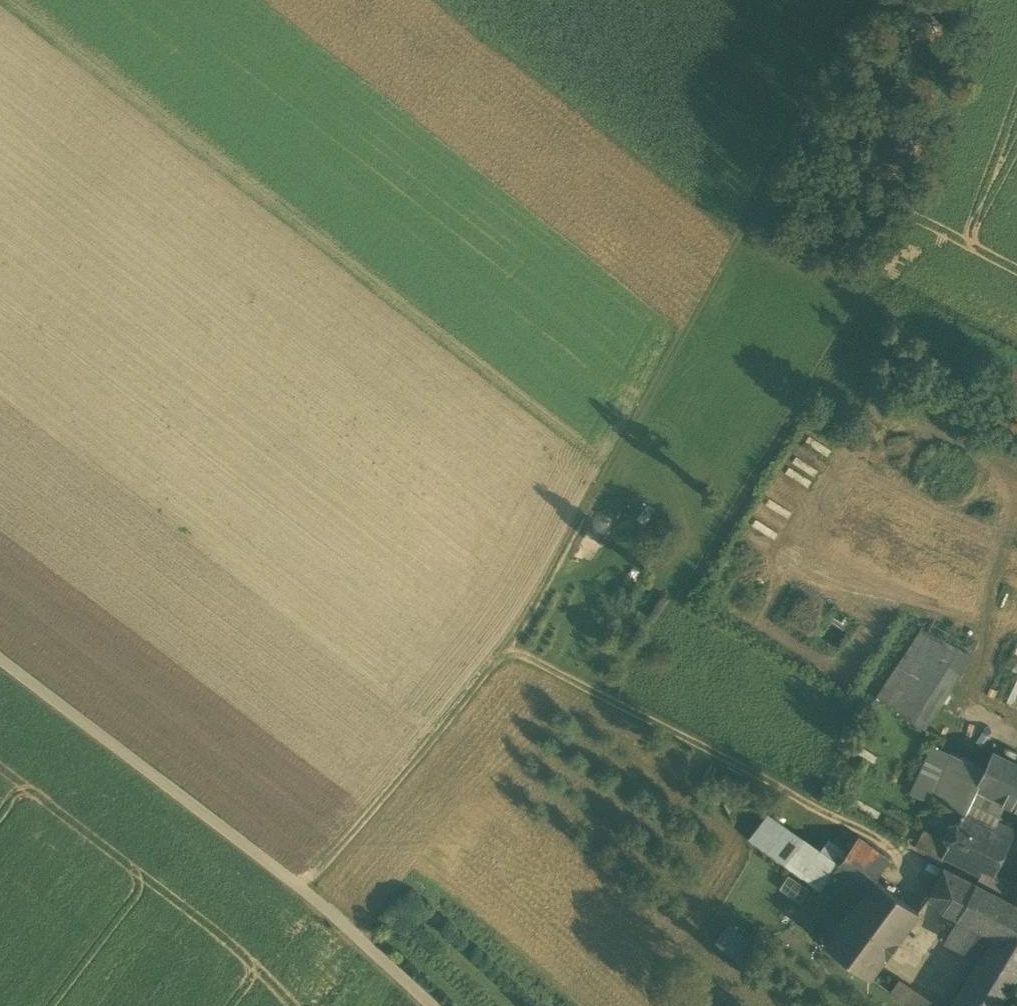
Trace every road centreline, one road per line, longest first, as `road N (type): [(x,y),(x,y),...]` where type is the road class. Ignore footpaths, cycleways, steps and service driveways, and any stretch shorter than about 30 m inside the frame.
road 1 (track): [(0,660),(315,901),(431,1005)]

